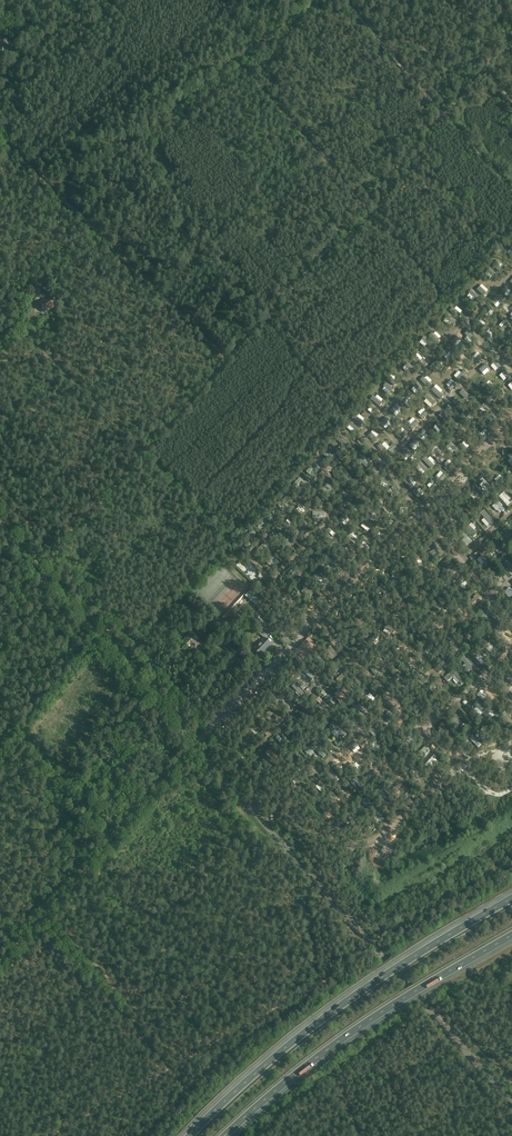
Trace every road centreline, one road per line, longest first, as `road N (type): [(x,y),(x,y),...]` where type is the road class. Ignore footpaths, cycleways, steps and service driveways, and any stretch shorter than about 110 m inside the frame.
road 1 (unclassified): [(511,1103),(0,526)]
road 2 (track): [(0,618),(339,235)]
road 3 (motorway): [(511,898),(360,990),(271,1057),(187,1135)]
road 4 (track): [(52,1135),(375,948)]
road 5 (motorway): [(225,1135),(352,1033),(511,935)]
road 6 (track): [(61,197),(318,0)]
road 7 (track): [(228,361),(0,137)]
road 8 (track): [(197,748),(0,966)]
road 9 (track): [(145,455),(0,309)]
road 10 (track): [(167,1070),(42,921)]
road 11 (track): [(511,861),(380,937),(375,948)]
road 12 (track): [(445,115),(346,0)]
road 13 (track): [(0,80),(103,0)]
road 14 (track): [(0,311),(101,236)]
road 15 (track): [(364,206),(445,115)]

